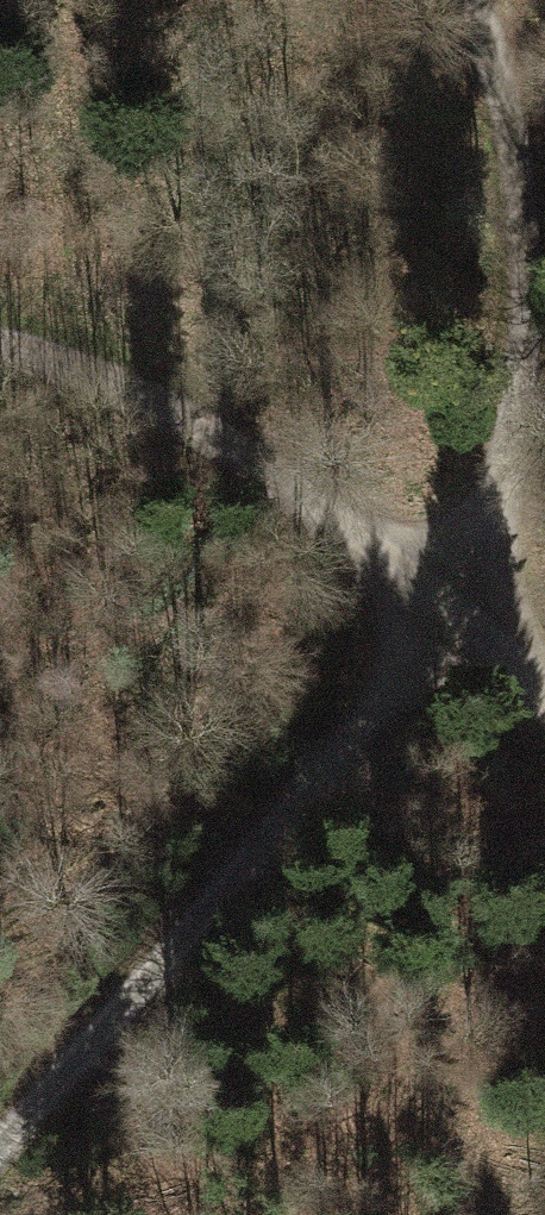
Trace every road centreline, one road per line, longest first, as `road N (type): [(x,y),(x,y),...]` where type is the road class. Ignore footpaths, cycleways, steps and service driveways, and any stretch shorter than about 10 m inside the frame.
road 1 (track): [(0,1145),(461,607),(498,488),(521,360),(515,167),(470,0)]
road 2 (track): [(544,693),(461,607),(283,477),(142,395),(0,337)]

